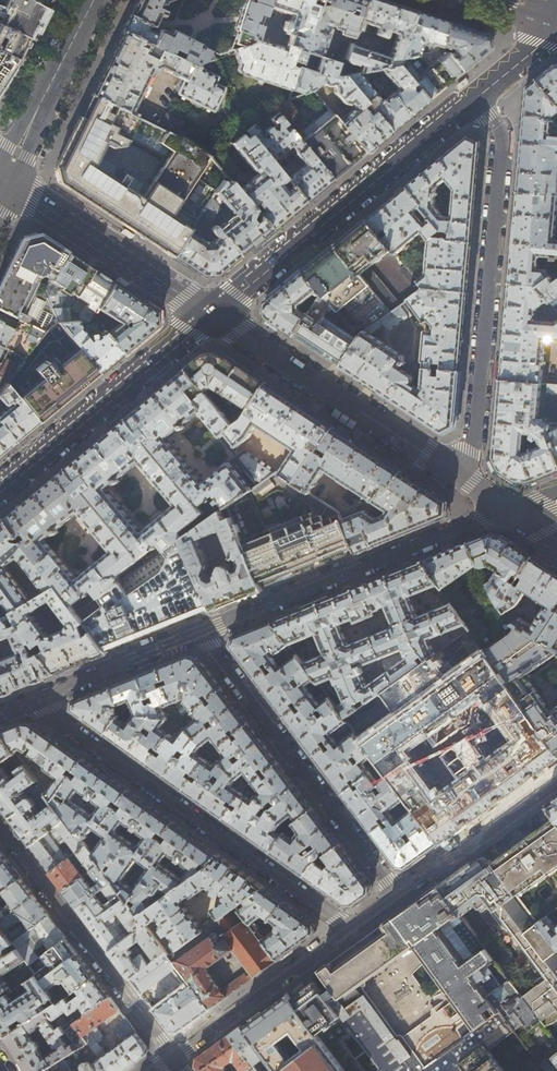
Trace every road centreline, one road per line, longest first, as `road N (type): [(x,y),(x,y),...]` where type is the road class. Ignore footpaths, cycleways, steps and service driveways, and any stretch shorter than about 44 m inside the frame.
road 1 (residential): [(459,474),(470,451),(505,138),(479,97)]
road 2 (residential): [(350,929),(46,711),(41,697)]
road 3 (residential): [(479,97),(211,313)]
road 4 (residential): [(202,633),(510,509)]
road 5 (residential): [(202,633),(397,895)]
road 6 (residential): [(211,313),(459,474)]
road 7 (residential): [(0,827),(173,1057)]
road 8 (residential): [(211,313),(0,488)]
road 9 (residential): [(3,180),(211,313)]
road 10 (residential): [(350,929),(173,1057)]
road 11 (secondary): [(3,180),(92,0)]
road 12 (residential): [(556,779),(397,895)]
road 13 (residential): [(41,697),(202,633)]

